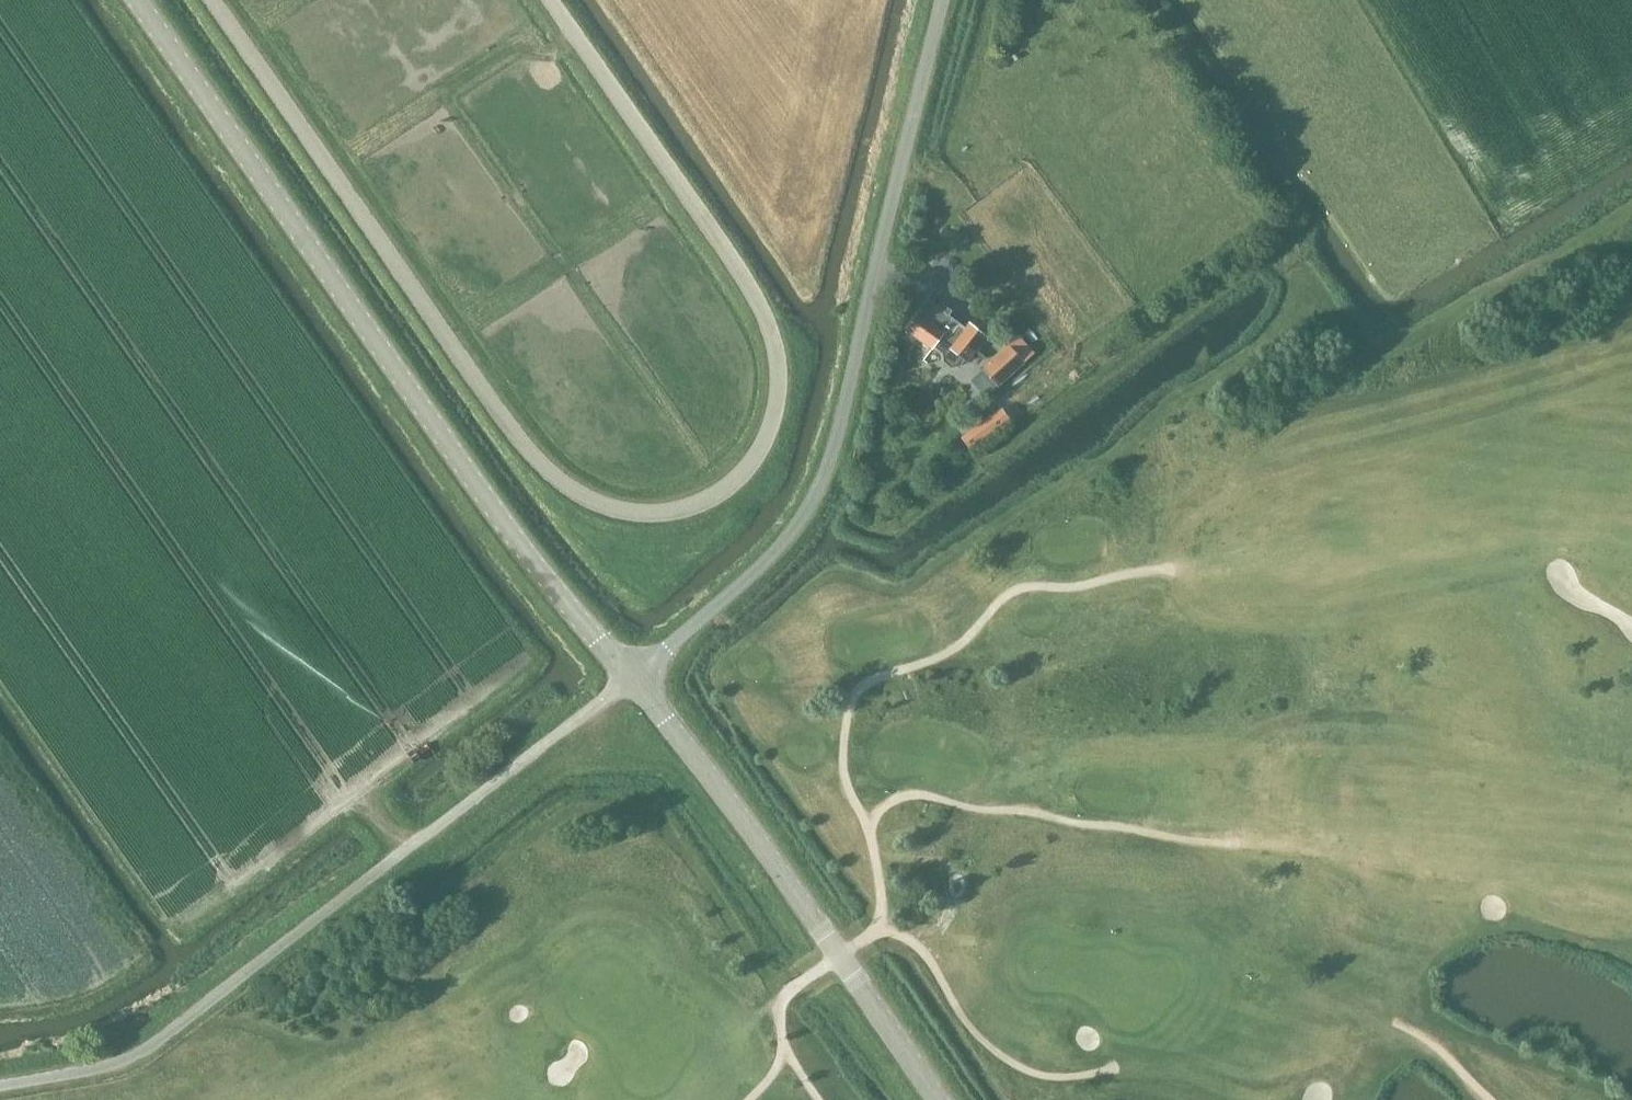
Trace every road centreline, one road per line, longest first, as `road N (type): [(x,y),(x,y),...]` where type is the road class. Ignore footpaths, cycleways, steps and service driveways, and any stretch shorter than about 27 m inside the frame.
road 1 (tertiary): [(627,675),(443,447),(130,0)]
road 2 (unclassified): [(627,675),(770,560),(796,530),(832,453),(939,0)]
road 3 (track): [(627,675),(128,1063),(0,1088)]
road 4 (tertiary): [(936,1099),(627,675)]

